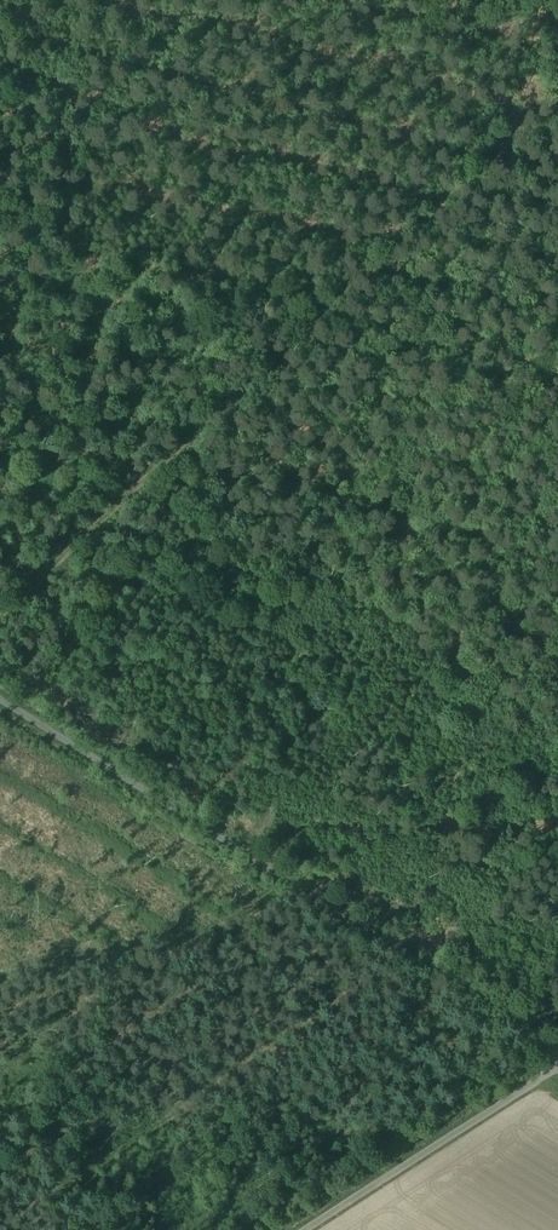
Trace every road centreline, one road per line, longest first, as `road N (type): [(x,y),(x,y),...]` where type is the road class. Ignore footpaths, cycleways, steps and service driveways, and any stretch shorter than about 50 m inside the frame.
road 1 (track): [(557,95),(486,161),(0,539)]
road 2 (track): [(0,739),(548,1056)]
road 3 (track): [(486,161),(0,35)]
road 4 (unclassified): [(282,1229),(548,1056),(557,1063)]

